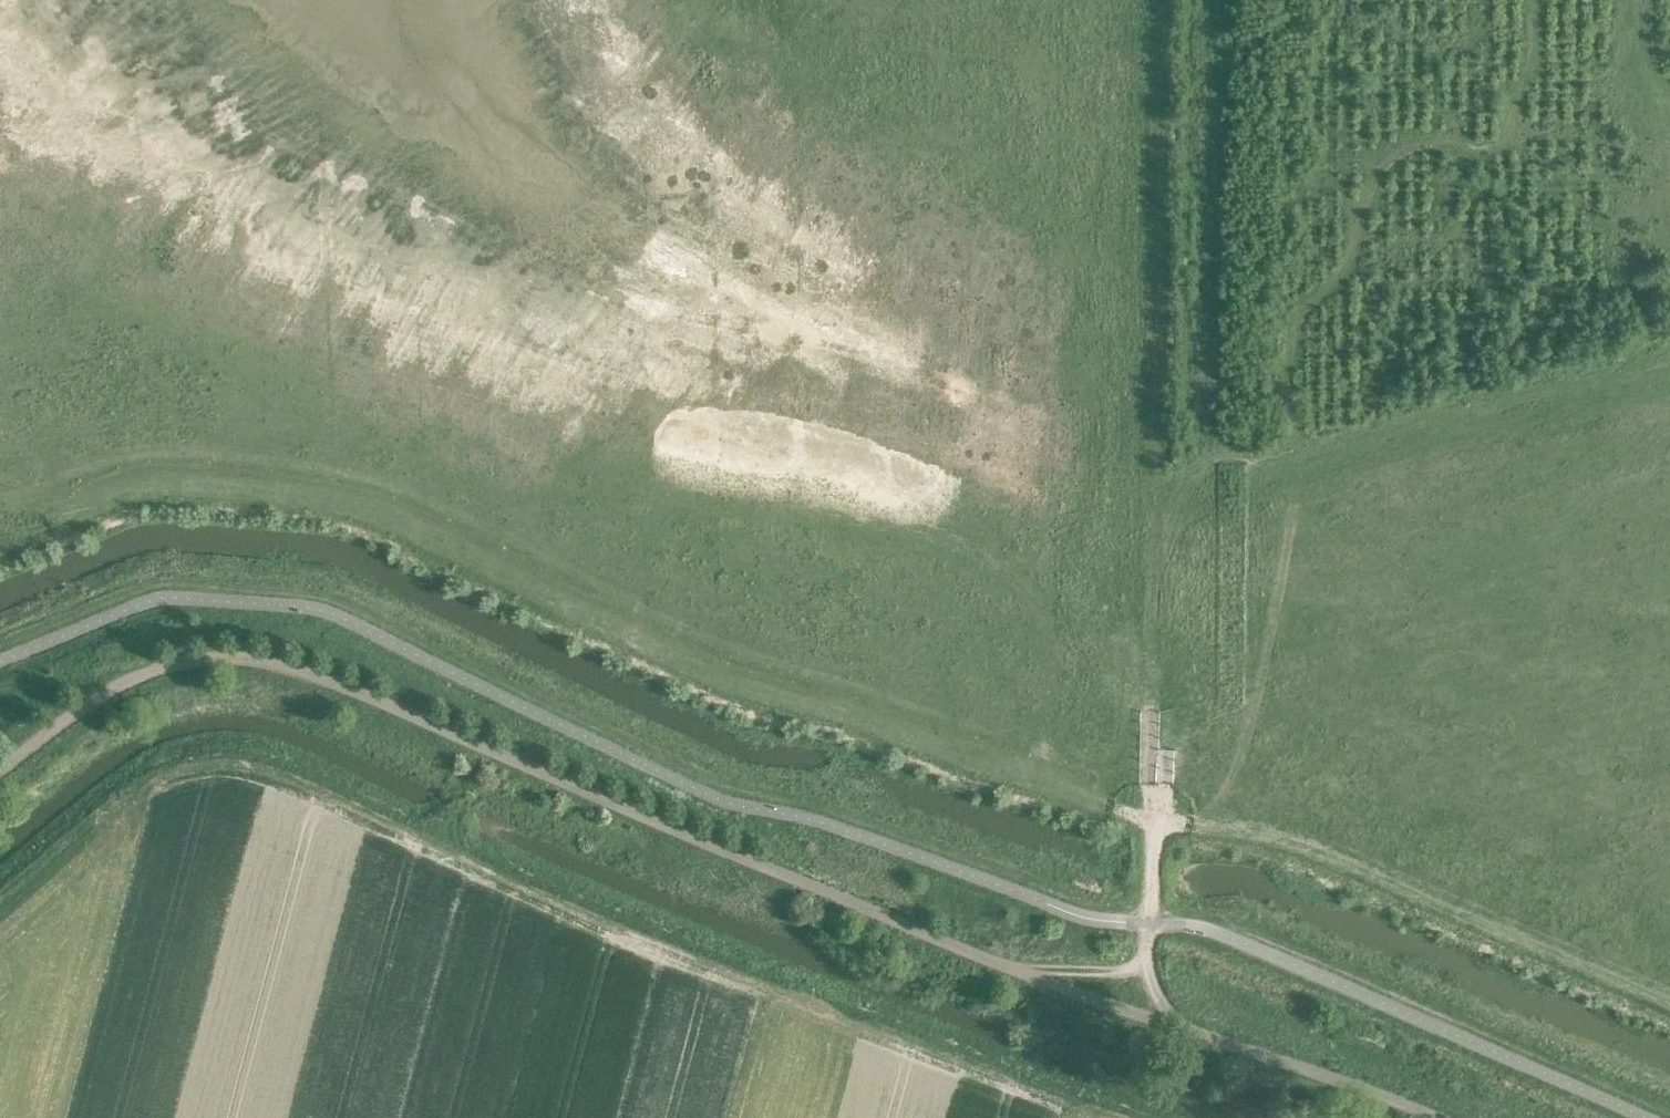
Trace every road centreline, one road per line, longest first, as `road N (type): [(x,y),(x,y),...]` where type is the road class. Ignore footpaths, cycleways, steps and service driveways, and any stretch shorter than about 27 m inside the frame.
road 1 (track): [(0,769),(87,705),(147,672),(230,658),(279,664),(1012,971),(1190,1035)]
road 2 (track): [(1430,1117),(1190,1035)]
road 3 (track): [(1150,738),(1148,924)]
road 4 (track): [(1012,971),(1124,970),(1148,924)]
road 5 (track): [(1190,1035),(1158,995),(1148,924)]

